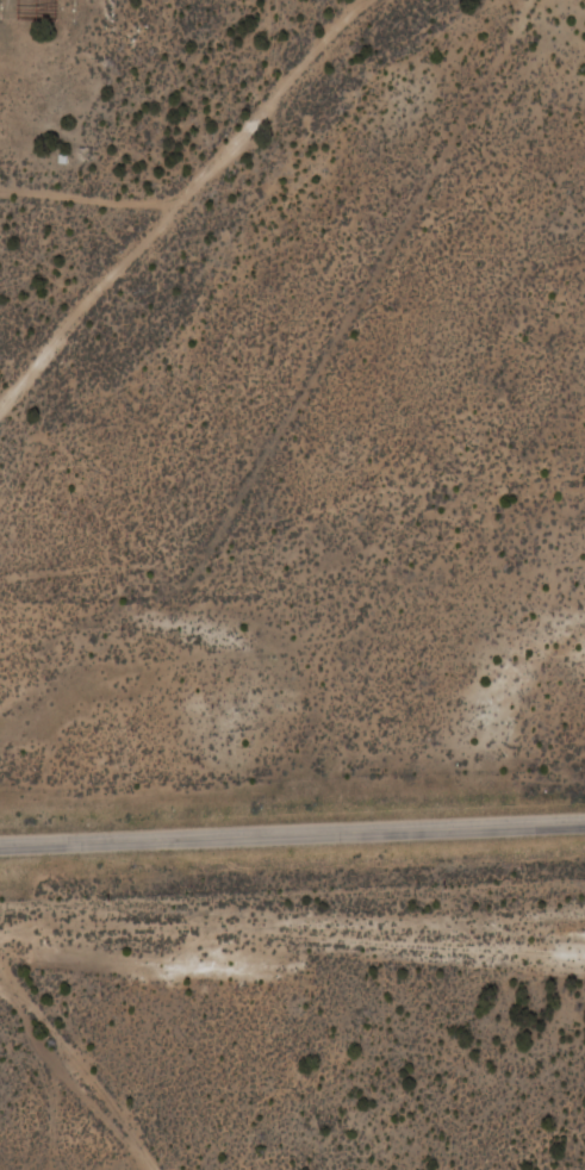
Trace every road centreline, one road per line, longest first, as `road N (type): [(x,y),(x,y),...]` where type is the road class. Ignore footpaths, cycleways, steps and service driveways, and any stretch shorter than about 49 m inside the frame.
road 1 (residential): [(0,839),(584,818)]
road 2 (track): [(0,405),(342,21),(371,0)]
road 3 (track): [(145,1169),(0,990)]
road 4 (track): [(178,201),(107,204),(0,188)]

